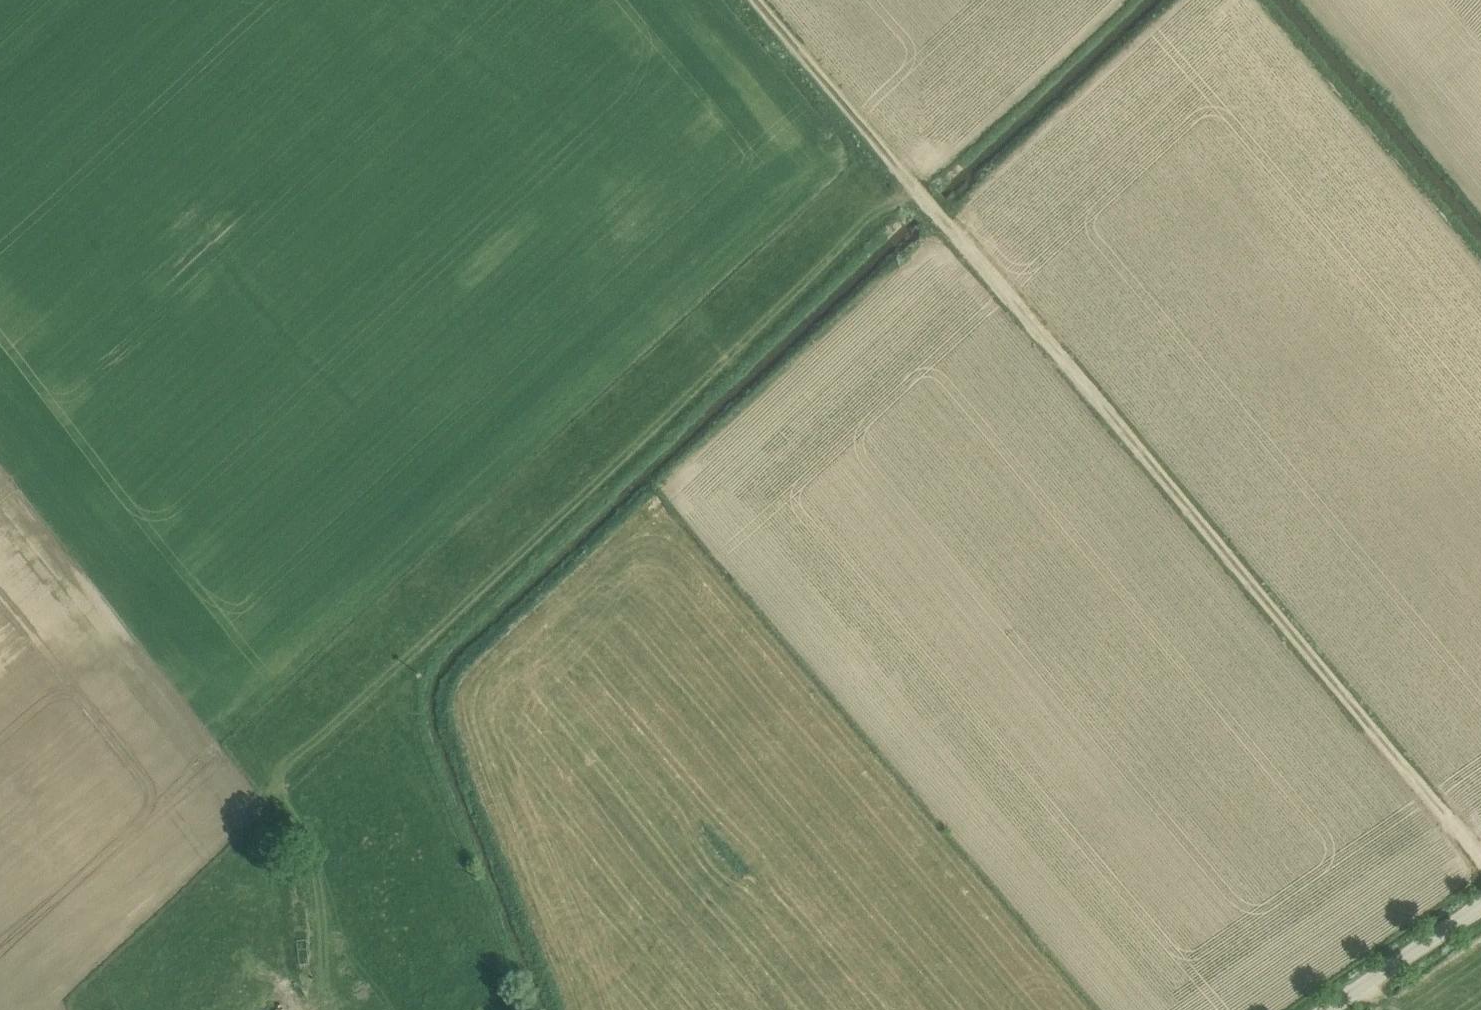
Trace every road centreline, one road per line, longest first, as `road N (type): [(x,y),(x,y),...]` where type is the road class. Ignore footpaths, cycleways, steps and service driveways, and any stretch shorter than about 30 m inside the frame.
road 1 (track): [(1480,856),(757,0)]
road 2 (tertiary): [(1333,1009),(1480,904)]

